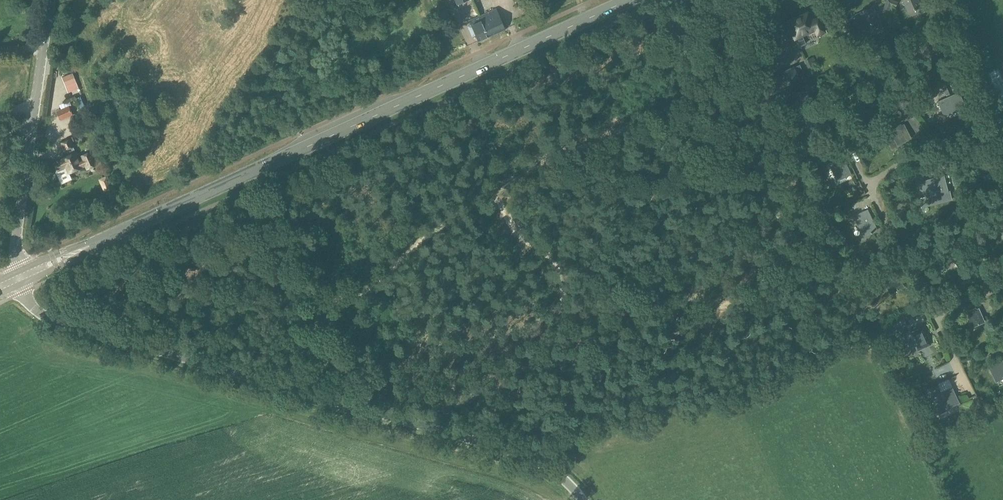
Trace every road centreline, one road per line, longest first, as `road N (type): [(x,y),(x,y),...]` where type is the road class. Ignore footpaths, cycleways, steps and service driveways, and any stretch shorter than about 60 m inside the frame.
road 1 (secondary): [(16,278),(631,0)]
road 2 (unclassified): [(580,499),(539,463),(70,326),(29,304),(16,278)]
road 3 (unclassified): [(16,278),(50,0)]

